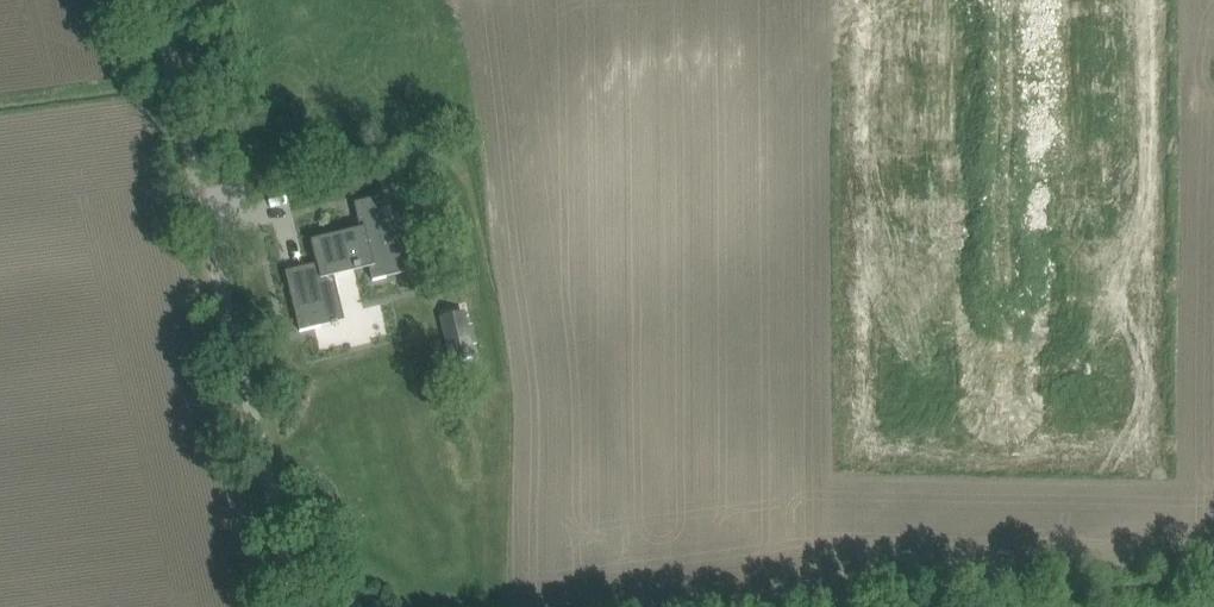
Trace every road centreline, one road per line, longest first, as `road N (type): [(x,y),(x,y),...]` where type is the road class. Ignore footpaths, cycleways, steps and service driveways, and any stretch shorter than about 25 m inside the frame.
road 1 (unclassified): [(298,606),(153,0)]

